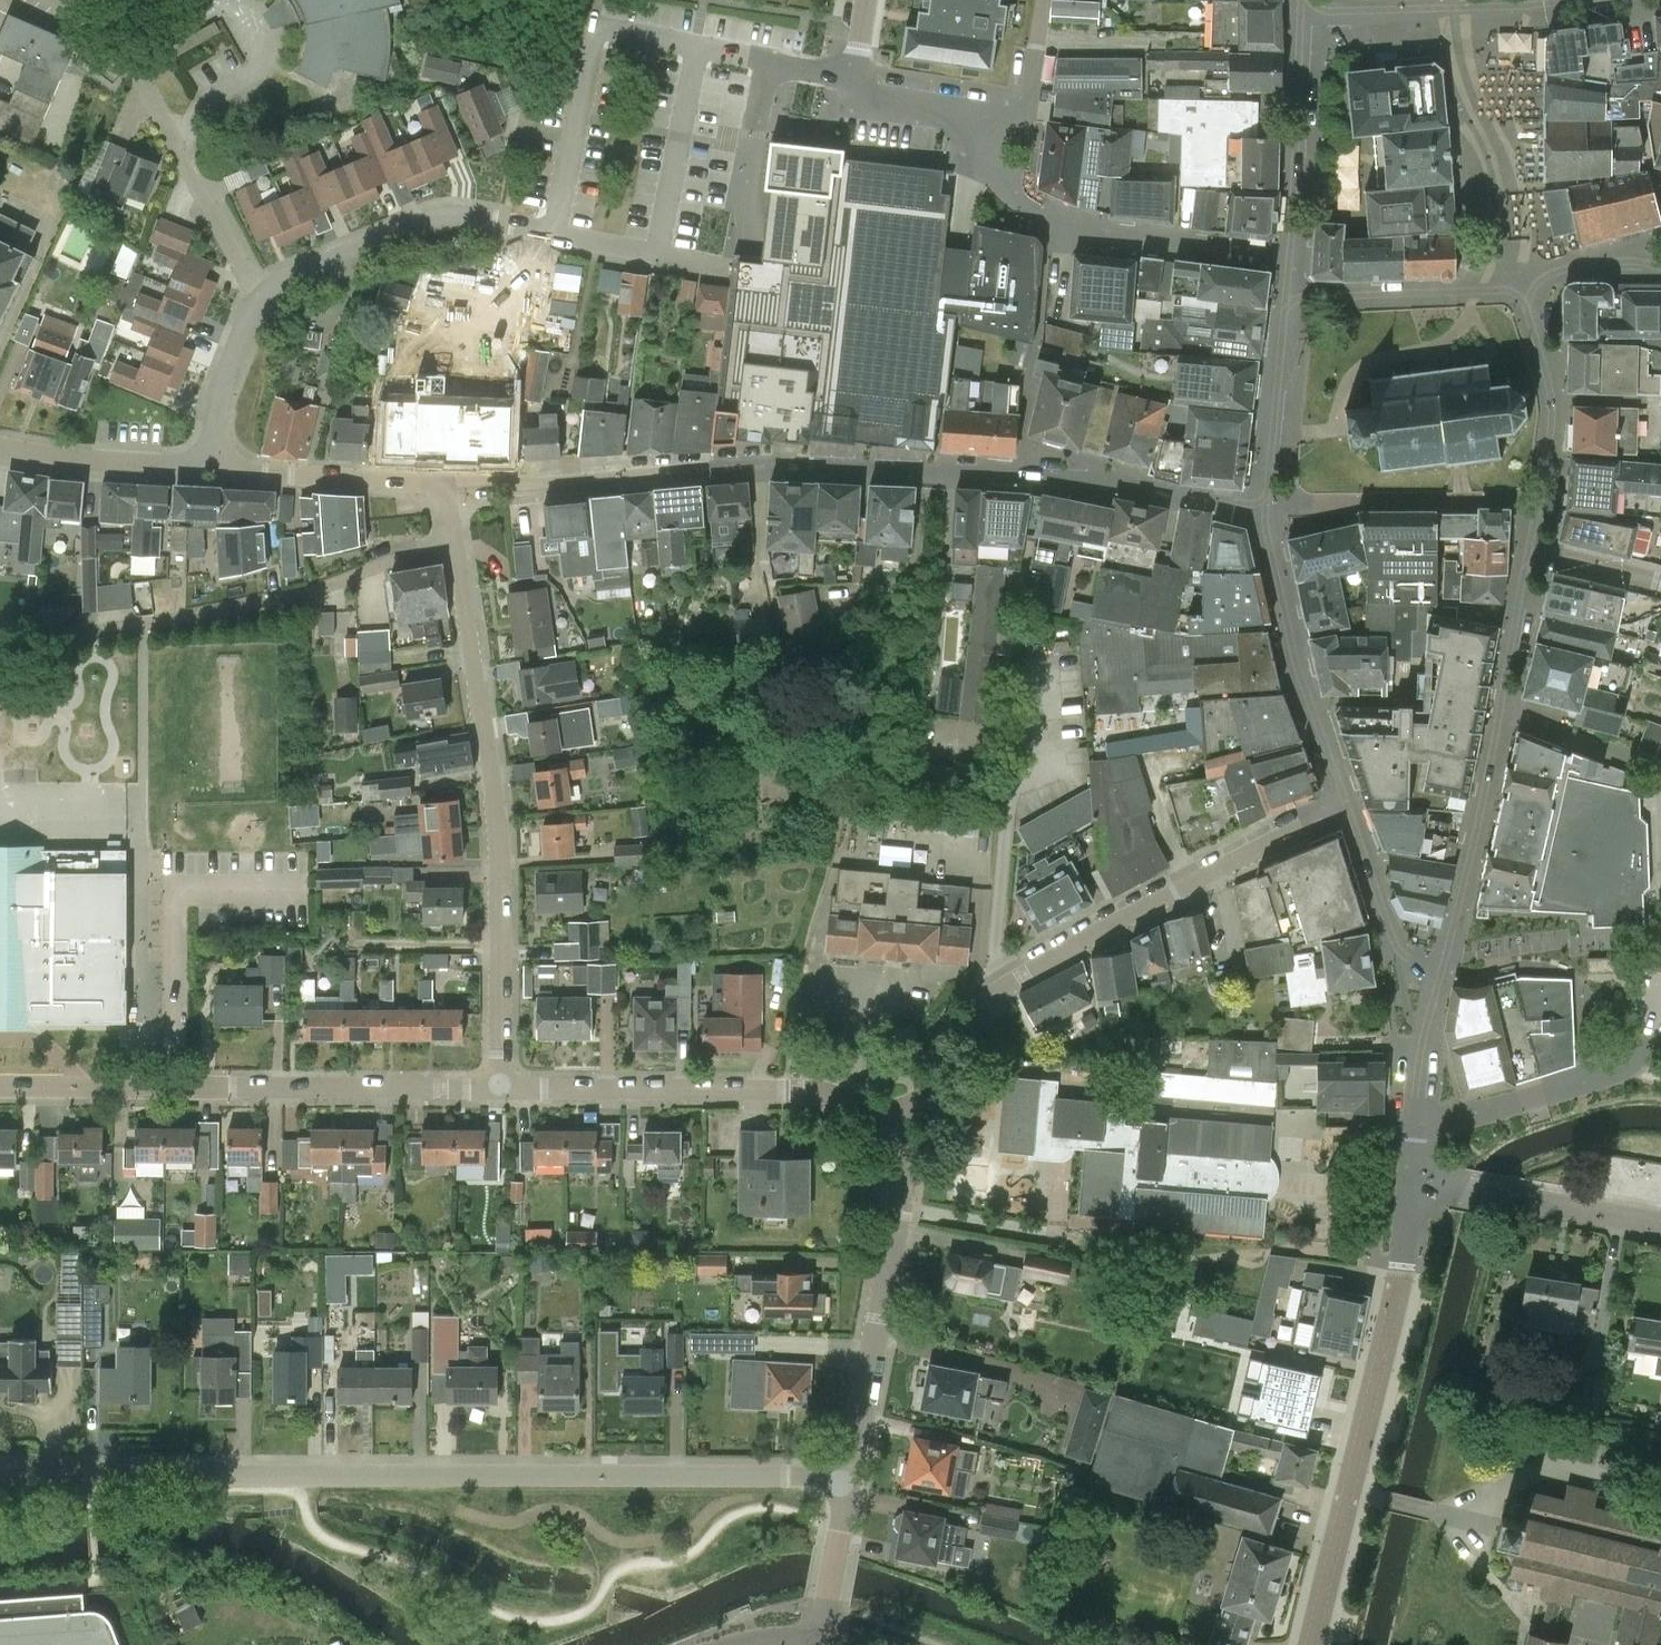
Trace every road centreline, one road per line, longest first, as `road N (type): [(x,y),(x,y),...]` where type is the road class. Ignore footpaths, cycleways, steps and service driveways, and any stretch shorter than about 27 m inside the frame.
road 1 (residential): [(849,1482),(807,1476),(0,1474)]
road 2 (residential): [(1266,505),(1020,474),(736,464),(444,482)]
road 3 (residential): [(263,295),(430,218),(557,235),(596,28),(855,79)]
road 4 (residential): [(1348,809),(1185,884),(1002,985),(967,1017),(928,1086),(892,1127)]
road 5 (residential): [(501,1089),(496,793),(456,550)]
road 6 (residential): [(1290,255),(1047,223),(1015,202),(963,118),(874,104),(855,79)]
road 7 (tertiary): [(1312,1644),(1398,1290),(1411,1184)]
road 8 (residential): [(0,647),(268,599),(456,550)]
road 9 (residential): [(501,1089),(86,1084)]
road 10 (residential): [(892,1127),(838,1098),(800,1091),(501,1089)]
road 11 (residential): [(263,295),(123,48),(87,14),(55,0)]
road 12 (residential): [(849,1482),(906,1181),(892,1127)]
road 13 (residential): [(1266,505),(1296,664),(1348,809)]
road 14 (residential): [(1301,14),(1579,0)]
road 15 (residential): [(1415,1122),(1465,1117),(1632,1061),(1660,1021)]
road 16 (residential): [(1266,505),(1539,500)]
road 17 (residential): [(1445,960),(1500,711)]
road 18 (residential): [(1301,14),(1290,255)]
road 19 (residential): [(444,482),(255,472),(208,450)]
road 20 (residential): [(1539,500),(1552,411),(1522,286)]
road 21 (residential): [(1498,289),(1286,298)]
road 22 (residential): [(208,450),(166,465),(0,447)]
road 23 (residential): [(1286,298),(1266,505)]
road 24 (tertiary): [(1660,1223),(1457,1189)]
road 25 (residential): [(1348,809),(1397,936),(1407,950),(1445,960)]
road 26 (residential): [(1660,774),(1500,711)]
road 27 (residential): [(208,450),(220,390),(263,295)]
road 28 (residential): [(1415,1122),(1426,1030),(1445,960)]
road 29 (residential): [(1500,711),(1529,550)]
road 30 (residential): [(822,1641),(849,1482)]
road 31 (residential): [(1522,286),(1599,263),(1660,267)]
road 32 (residential): [(1529,550),(1660,584)]

